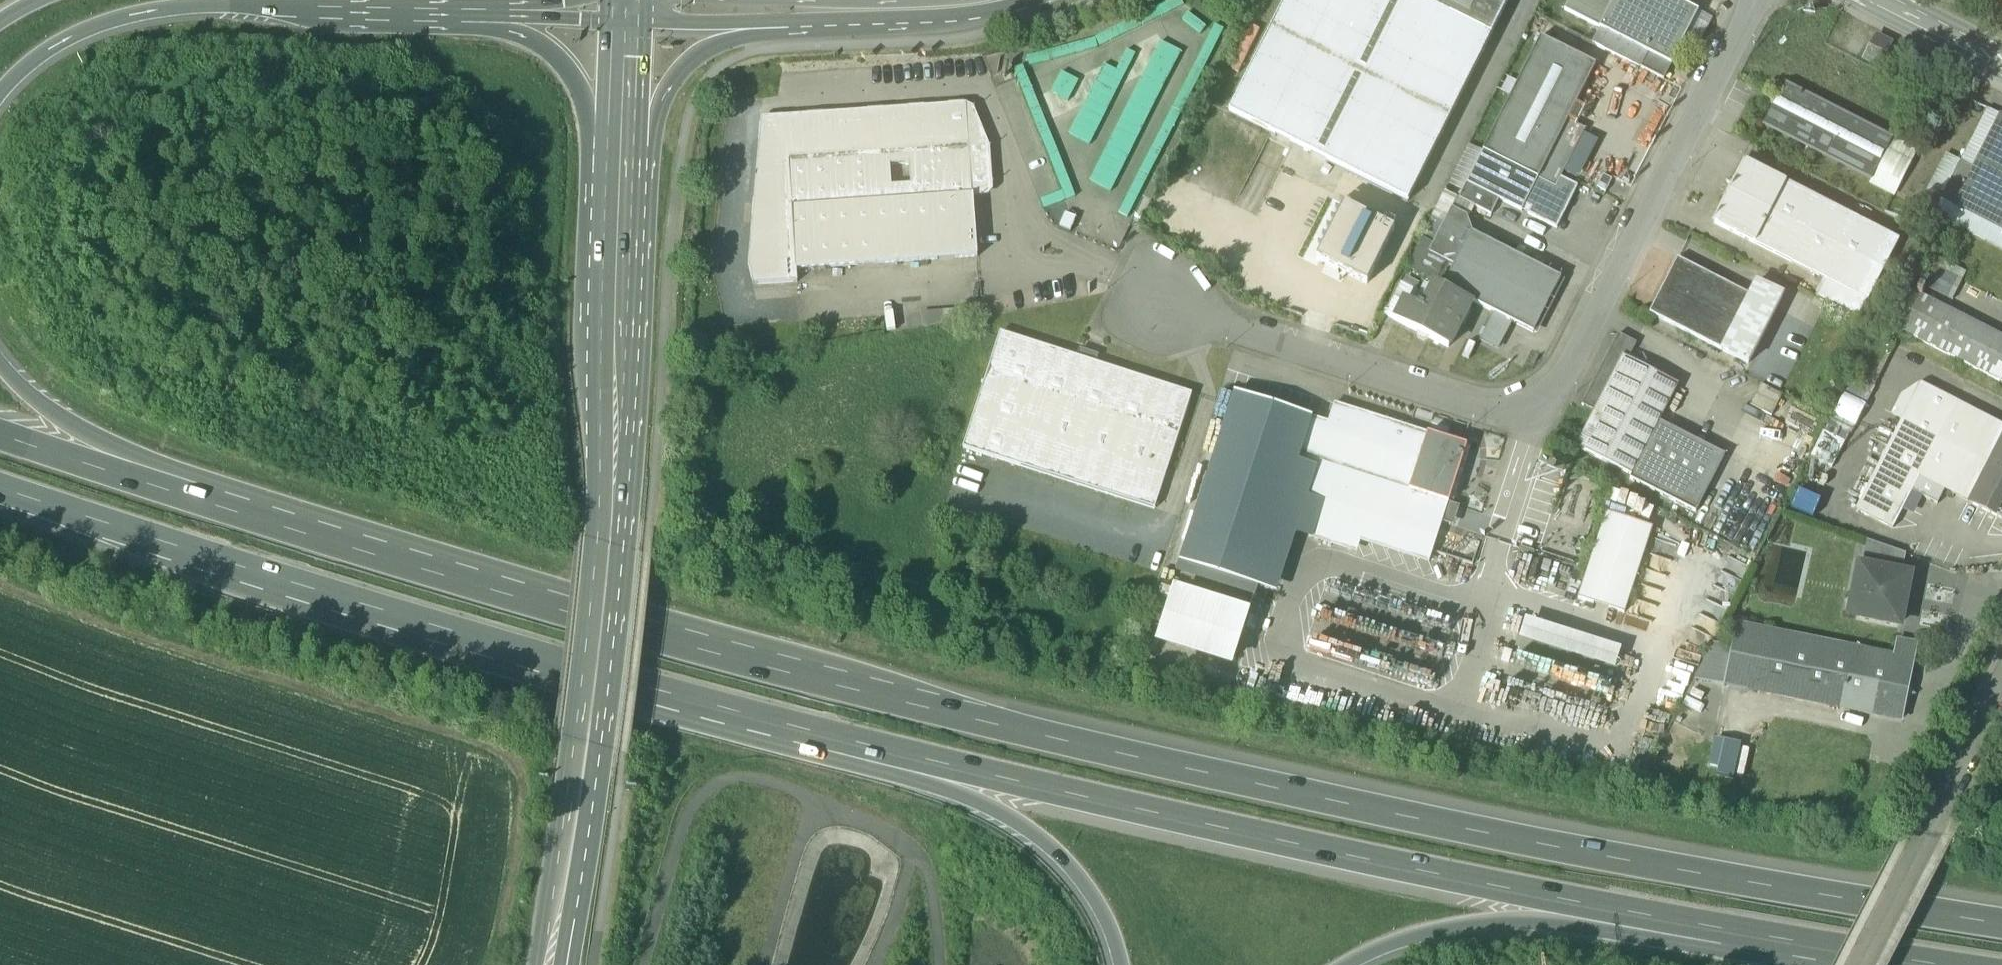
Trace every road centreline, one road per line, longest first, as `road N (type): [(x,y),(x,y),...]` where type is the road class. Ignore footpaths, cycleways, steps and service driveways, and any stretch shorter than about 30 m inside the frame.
road 1 (motorway): [(2001,915),(1681,864),(1001,722),(295,526)]
road 2 (motorway): [(844,730),(1274,833),(1740,930)]
road 3 (motorway): [(0,485),(284,575),(844,730)]
road 4 (unclassified): [(1751,0),(1562,376),(1532,405),(1486,413),(1159,302)]
road 5 (primary): [(622,142),(610,547),(564,910)]
road 6 (track): [(493,964),(523,800),(521,782),(481,747),(0,591)]
road 7 (track): [(643,964),(688,811),(708,785),(727,775),(763,775),(908,835),(931,869),(940,964)]
road 8 (motorway): [(0,103),(53,55),(136,21),(228,13),(490,17)]
road 9 (motorway): [(1348,964),(1415,936),(1498,919),(1648,936),(1740,930)]
road 10 (motorway): [(844,730),(980,794),(1050,842),(1101,902),(1124,964)]
road 11 (motorway): [(295,526),(122,453),(41,407),(0,365)]
road 12 (motorway): [(295,526),(0,430)]
road 13 (unclassified): [(1861,964),(2001,689)]
road 14 (motorway): [(1740,930),(1967,964)]
road 15 (secondary): [(622,142),(683,66),(776,21)]
road 16 (motorway): [(490,17),(568,66),(622,142)]
road 17 (secondary): [(627,22),(776,21)]
road 18 (tertiary): [(1878,0),(2001,63)]
road 19 (motorway): [(490,17),(627,22)]
road 20 (primary): [(627,22),(622,142)]

